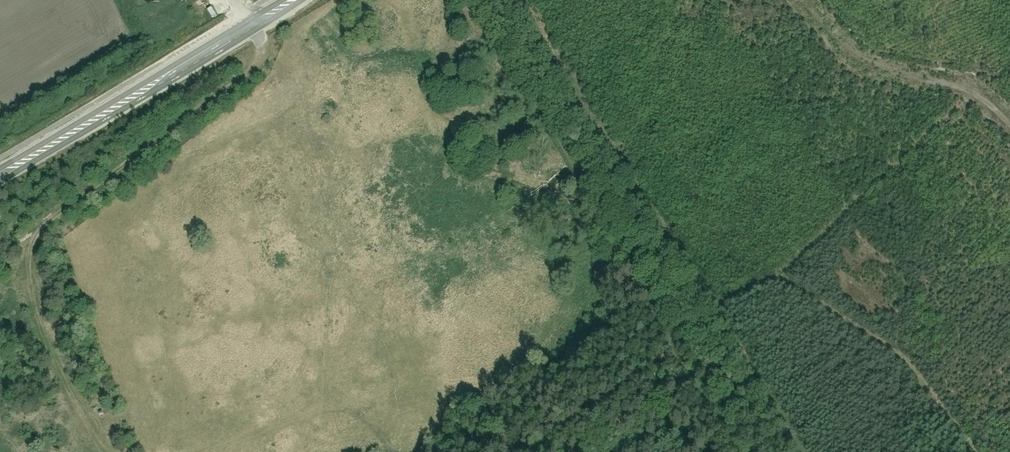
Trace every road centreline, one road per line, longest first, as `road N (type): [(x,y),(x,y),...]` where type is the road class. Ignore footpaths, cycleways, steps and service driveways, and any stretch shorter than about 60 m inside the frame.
road 1 (track): [(803,451),(519,0)]
road 2 (tertiary): [(0,178),(293,0)]
road 3 (track): [(1009,118),(978,83),(853,51),(808,0)]

